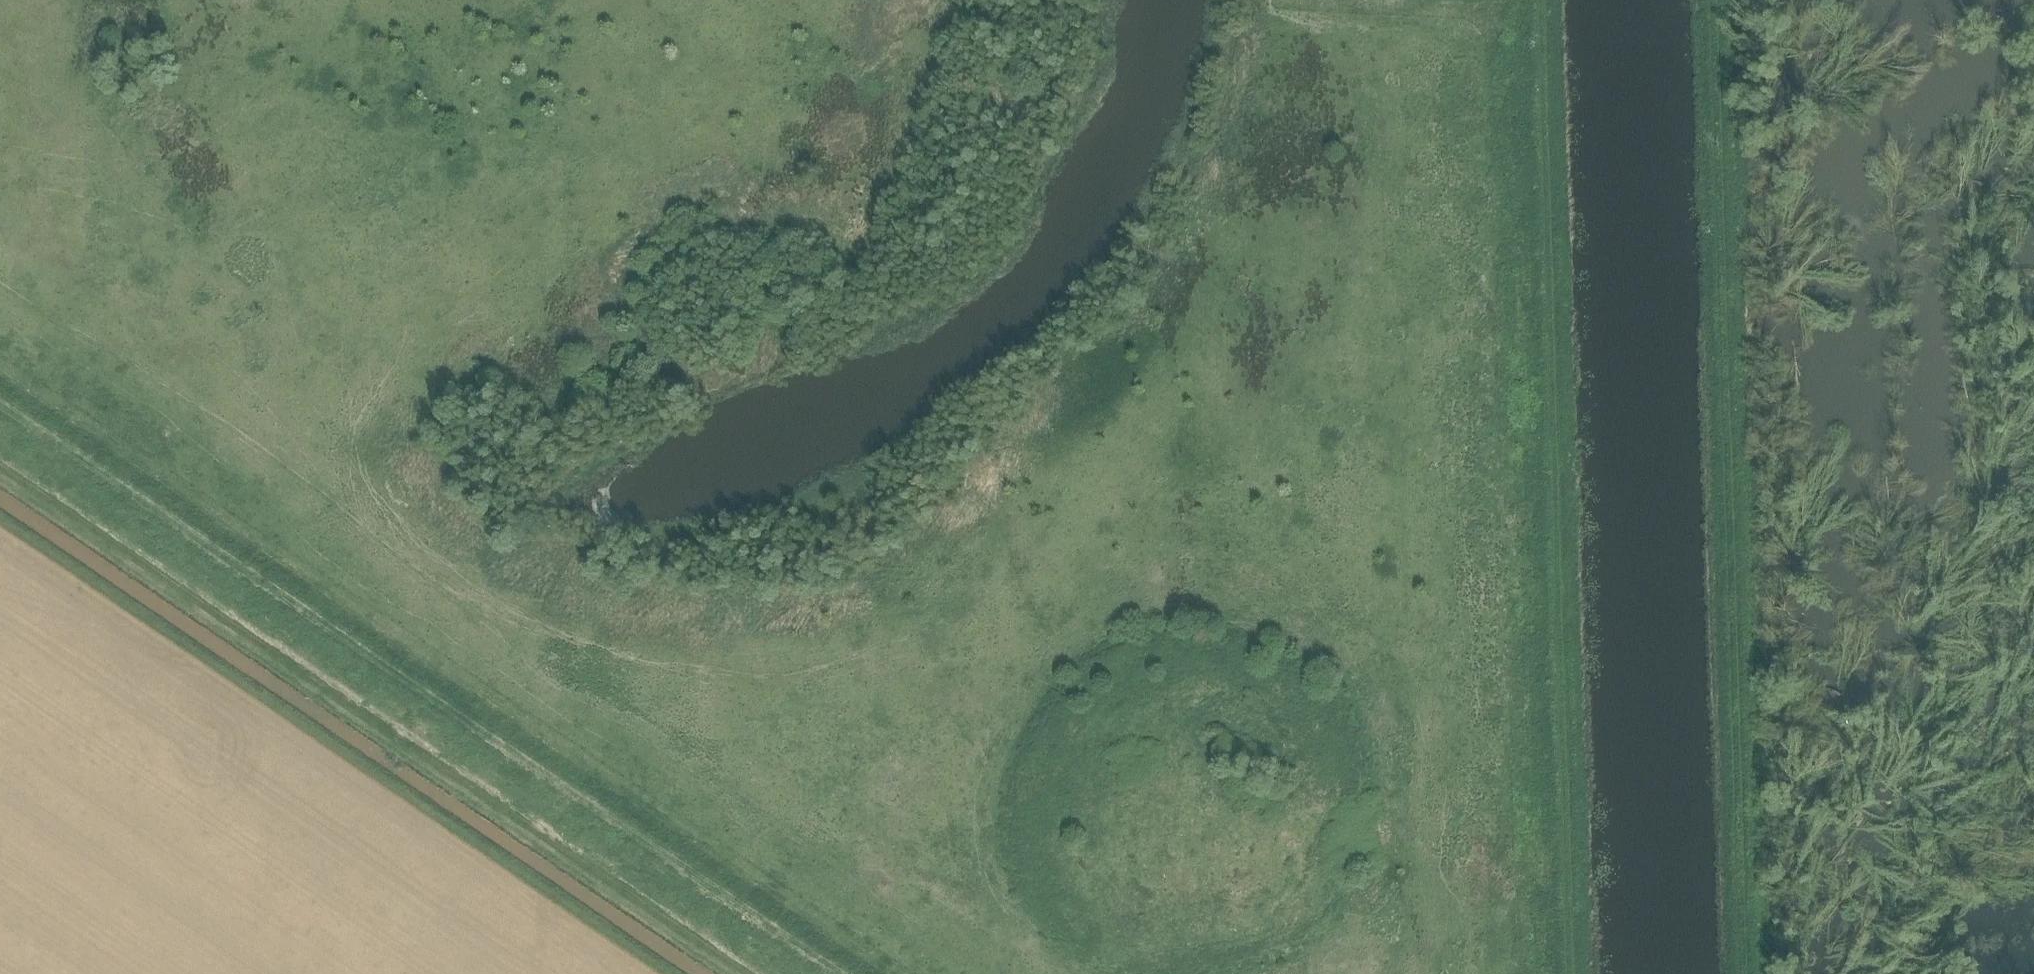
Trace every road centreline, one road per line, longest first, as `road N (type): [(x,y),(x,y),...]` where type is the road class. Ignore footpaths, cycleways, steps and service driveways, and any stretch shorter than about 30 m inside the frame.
road 1 (track): [(1718,0),(1747,973)]
road 2 (track): [(1561,973),(1540,0)]

